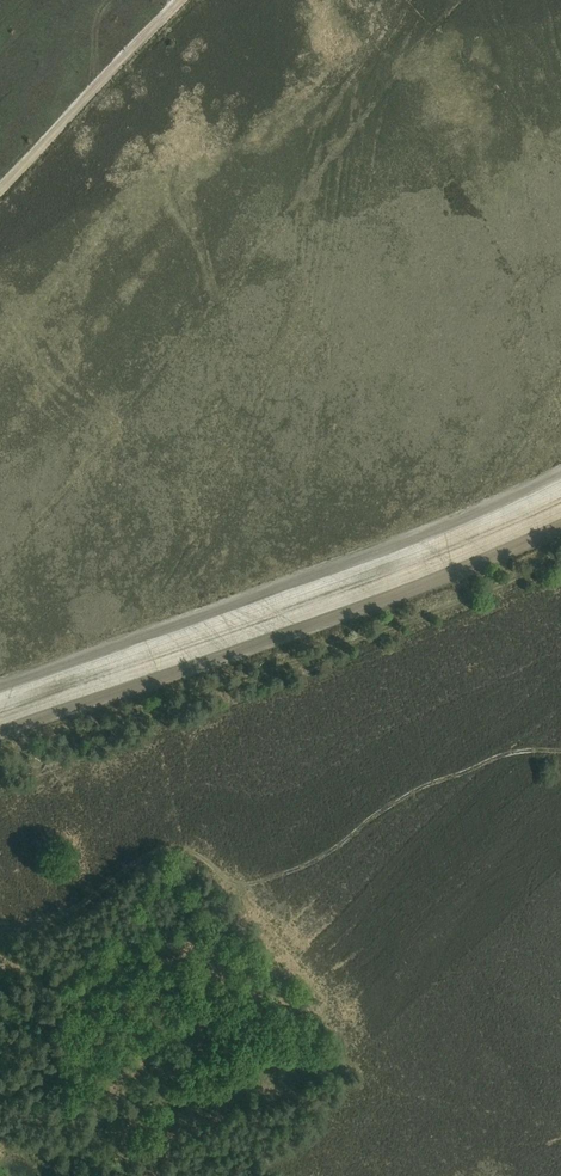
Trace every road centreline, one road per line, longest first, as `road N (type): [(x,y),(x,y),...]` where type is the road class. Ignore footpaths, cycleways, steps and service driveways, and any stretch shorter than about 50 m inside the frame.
road 1 (track): [(0,928),(70,911),(164,848),(189,849),(238,882),(298,869),(412,793),(502,756),(560,751)]

